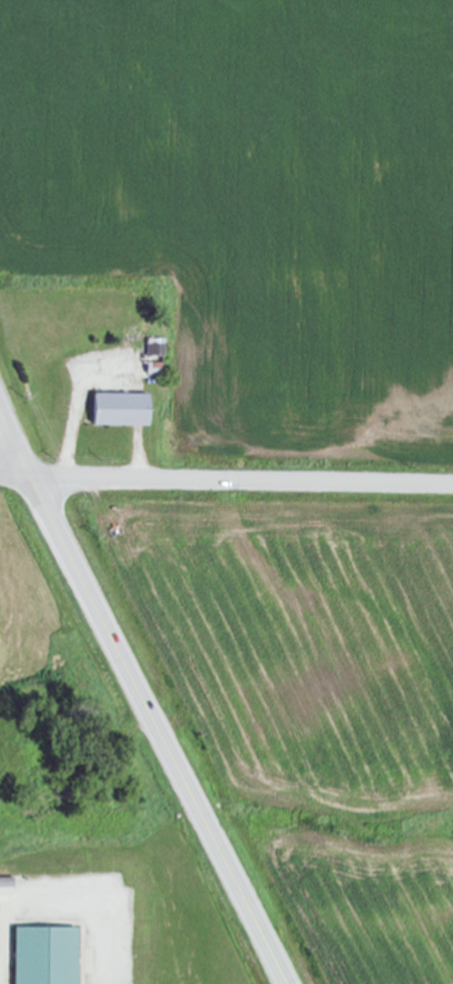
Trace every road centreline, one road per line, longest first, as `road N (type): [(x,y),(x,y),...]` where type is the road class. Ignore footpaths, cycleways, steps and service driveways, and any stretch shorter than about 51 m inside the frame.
road 1 (secondary): [(288,983),(0,407)]
road 2 (tertiary): [(452,483),(0,475)]

